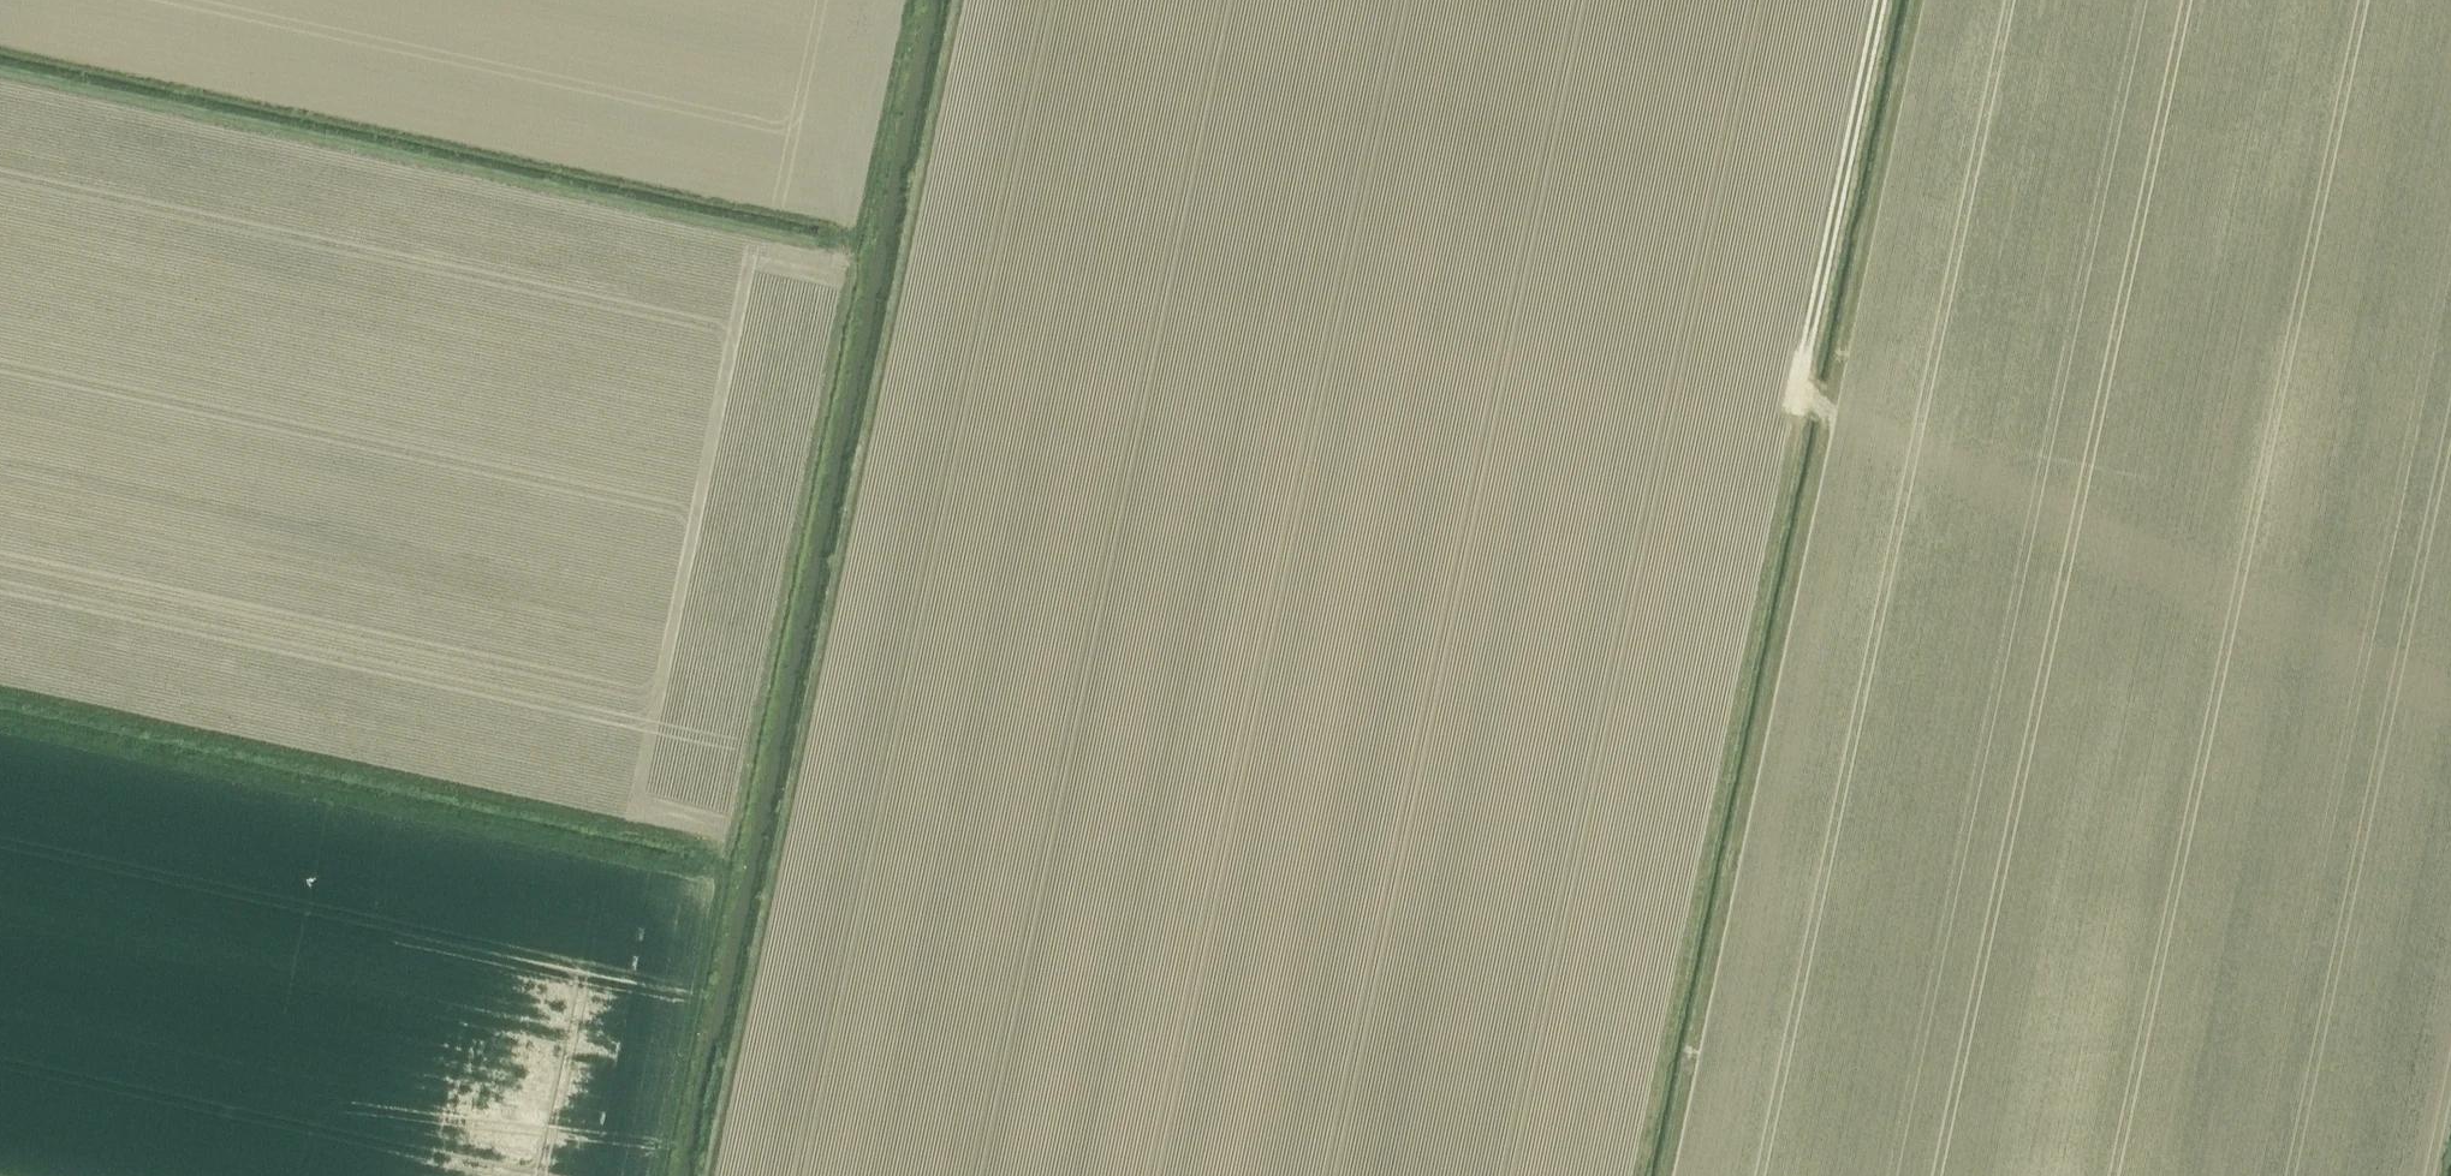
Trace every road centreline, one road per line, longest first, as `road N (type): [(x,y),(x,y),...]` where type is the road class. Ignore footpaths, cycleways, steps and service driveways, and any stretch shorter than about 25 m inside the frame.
road 1 (track): [(914,0),(661,1175)]
road 2 (track): [(0,77),(858,260)]
road 3 (track): [(731,844),(0,692)]
road 4 (track): [(1881,0),(1794,410)]

